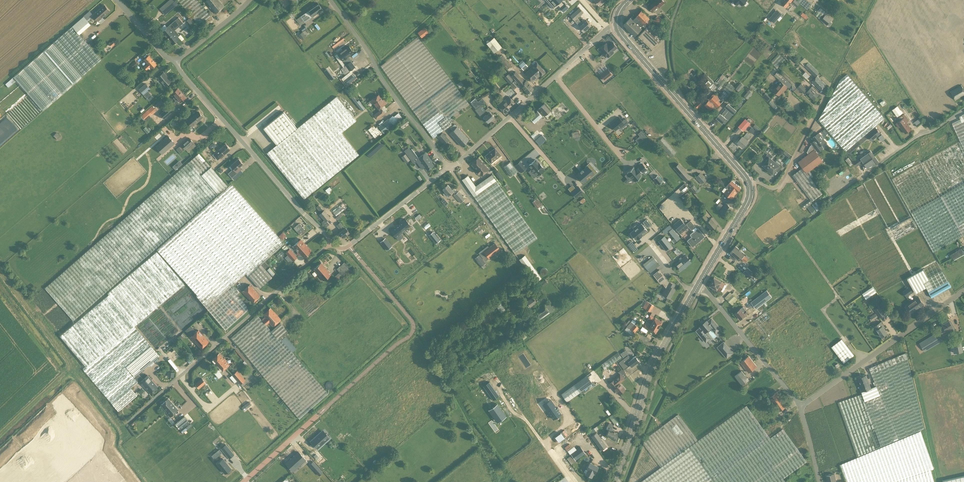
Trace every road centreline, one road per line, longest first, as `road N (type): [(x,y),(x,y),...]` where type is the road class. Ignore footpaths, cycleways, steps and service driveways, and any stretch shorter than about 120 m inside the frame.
road 1 (residential): [(331,242),(127,424)]
road 2 (residential): [(331,242),(175,62)]
road 3 (residential): [(450,167),(618,26)]
road 4 (secondary): [(614,481),(653,365),(697,287)]
road 5 (unclassified): [(450,167),(330,0)]
road 6 (secondary): [(749,184),(618,26)]
road 7 (unclassified): [(801,406),(963,290)]
road 8 (unclassified): [(801,406),(697,287)]
road 9 (residential): [(450,167),(533,285)]
road 10 (unclassified): [(749,184),(779,184),(831,83)]
road 11 (residential): [(349,246),(450,167)]

